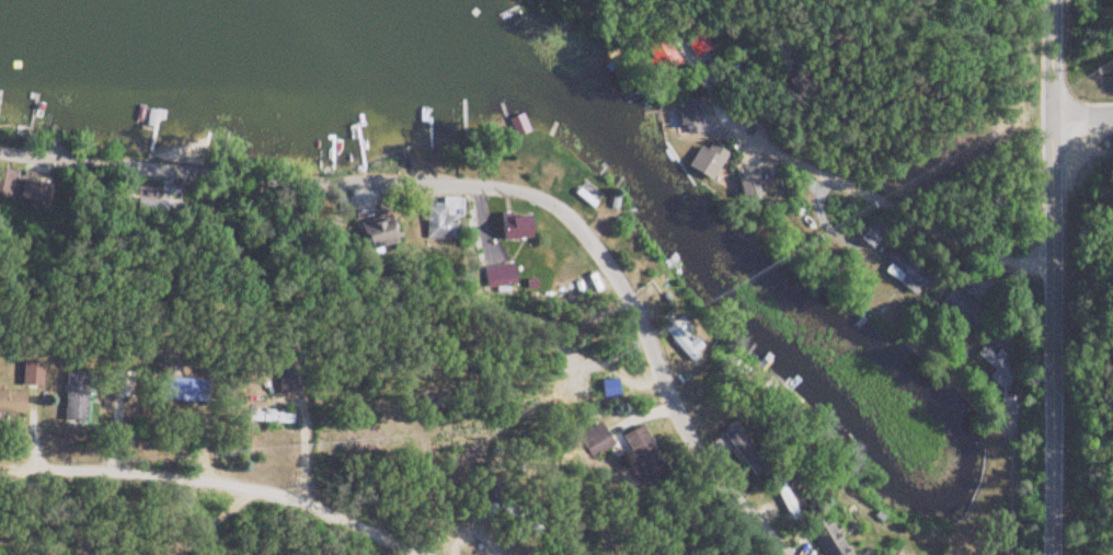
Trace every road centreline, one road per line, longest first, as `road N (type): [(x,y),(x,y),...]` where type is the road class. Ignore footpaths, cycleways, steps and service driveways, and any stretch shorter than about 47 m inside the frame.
road 1 (residential): [(0,144),(179,183),(269,186),(394,176),(464,183),(515,200),(610,284),(672,397),(810,554)]
road 2 (residential): [(1053,554),(1056,0)]
road 3 (residential): [(512,554),(309,466),(161,437),(4,430)]

